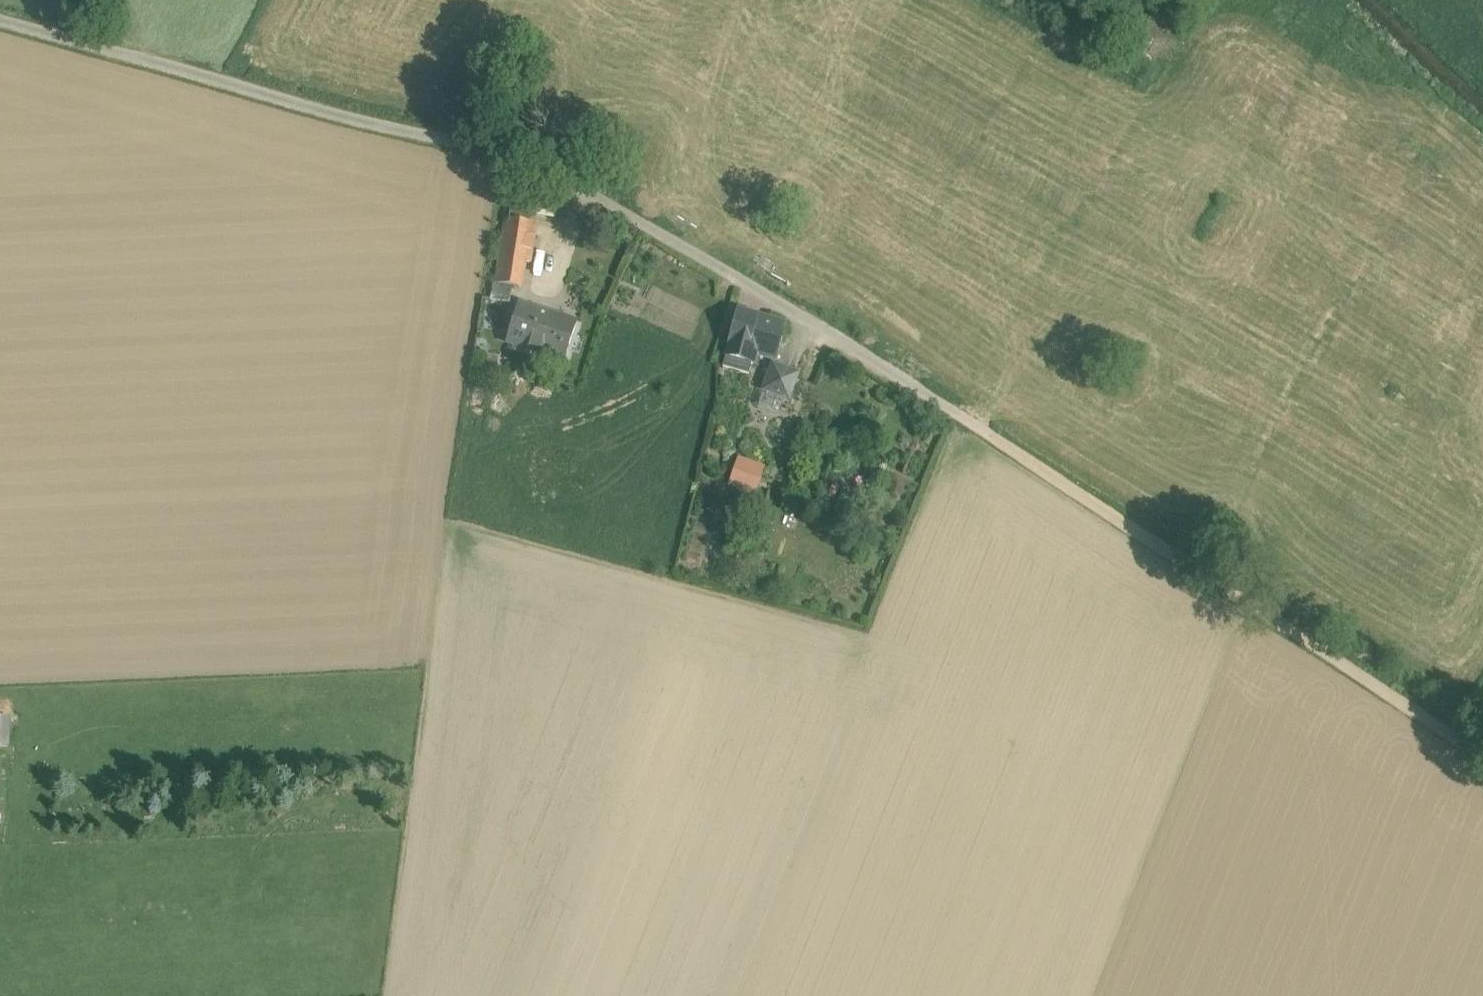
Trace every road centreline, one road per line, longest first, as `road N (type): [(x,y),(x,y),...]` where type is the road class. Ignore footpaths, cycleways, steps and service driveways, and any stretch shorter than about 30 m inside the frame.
road 1 (track): [(1482,759),(918,386),(602,200),(506,159),(0,20)]

